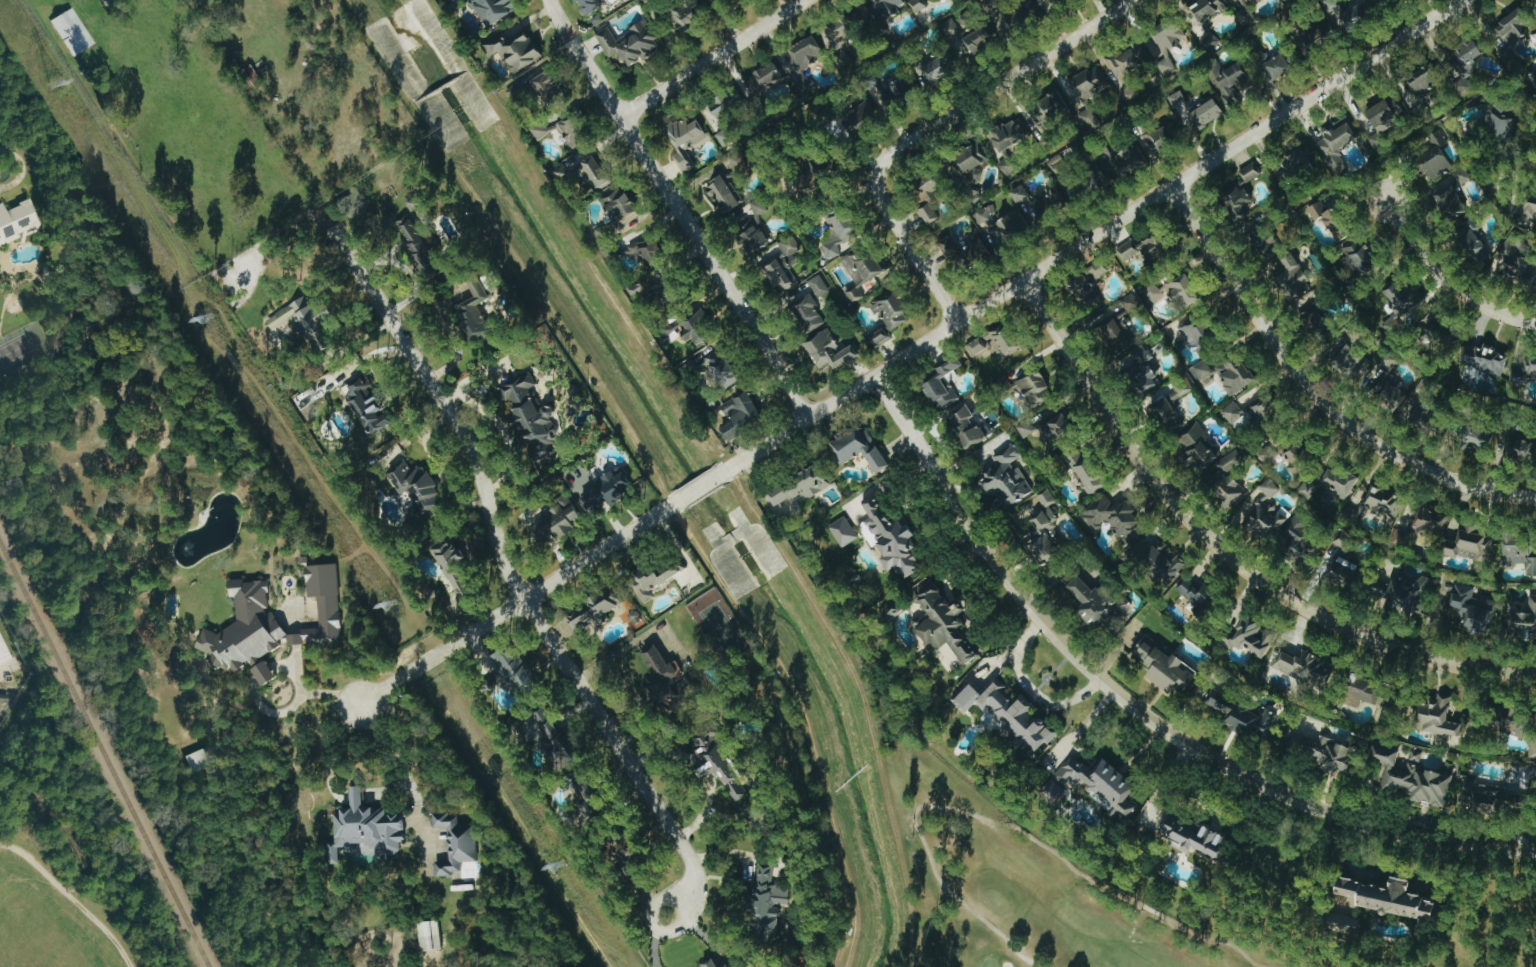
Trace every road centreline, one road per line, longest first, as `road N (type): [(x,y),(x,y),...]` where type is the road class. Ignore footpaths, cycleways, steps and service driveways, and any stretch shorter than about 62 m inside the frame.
road 1 (residential): [(365,703),(1465,0)]
road 2 (residential): [(1535,855),(1419,842),(1342,819),(1276,794),(1163,730),(1067,649),(994,566),(875,376)]
road 3 (residential): [(665,916),(686,896),(692,863),(522,600),(467,443),(333,235)]
road 4 (residential): [(1535,675),(1399,652),(1276,593),(1218,550),(1148,477),(1031,280)]
road 5 (residential): [(1174,187),(1260,327),(1340,419),(1448,481),(1535,499)]
road 6 (residential): [(549,0),(809,416)]
road 7 (residential): [(876,174),(883,161),(1135,0)]
road 8 (residential): [(620,116),(803,0)]
road 9 (residential): [(1535,322),(1463,295),(1413,245),(1388,204)]
road 10 (residential): [(958,322),(877,191),(876,174)]

